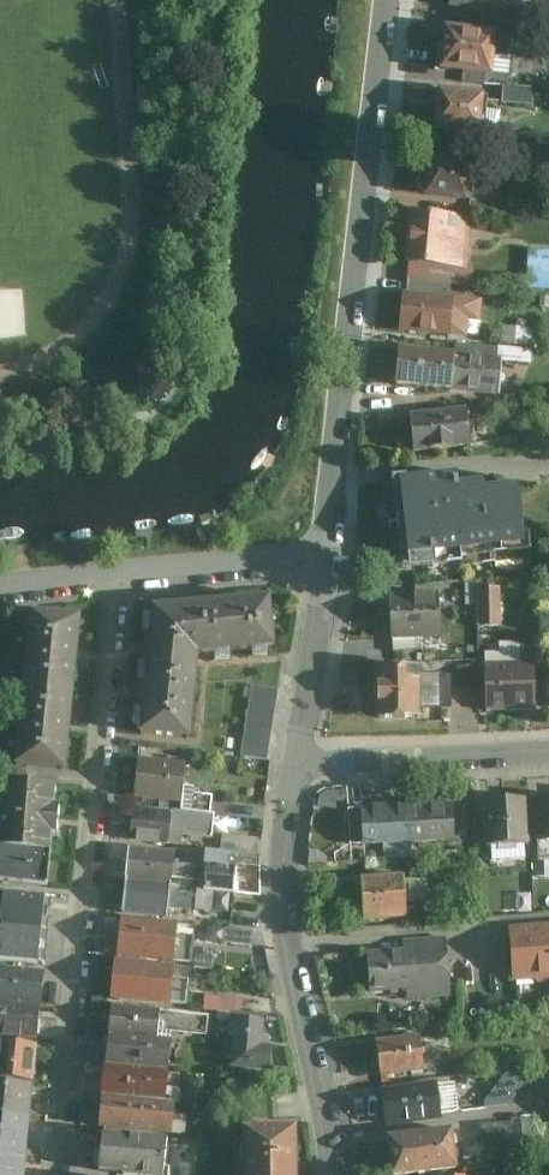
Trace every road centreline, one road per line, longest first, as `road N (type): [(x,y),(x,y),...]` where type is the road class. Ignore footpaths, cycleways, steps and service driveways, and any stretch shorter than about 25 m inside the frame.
road 1 (residential): [(60,1174),(122,575)]
road 2 (residential): [(332,553),(390,0)]
road 3 (residential): [(333,1174),(287,911),(285,849),(300,761)]
road 4 (residential): [(548,749),(300,761)]
road 5 (residential): [(122,575),(332,553)]
road 6 (residential): [(300,761),(332,553)]
road 7 (residential): [(0,587),(122,575)]

